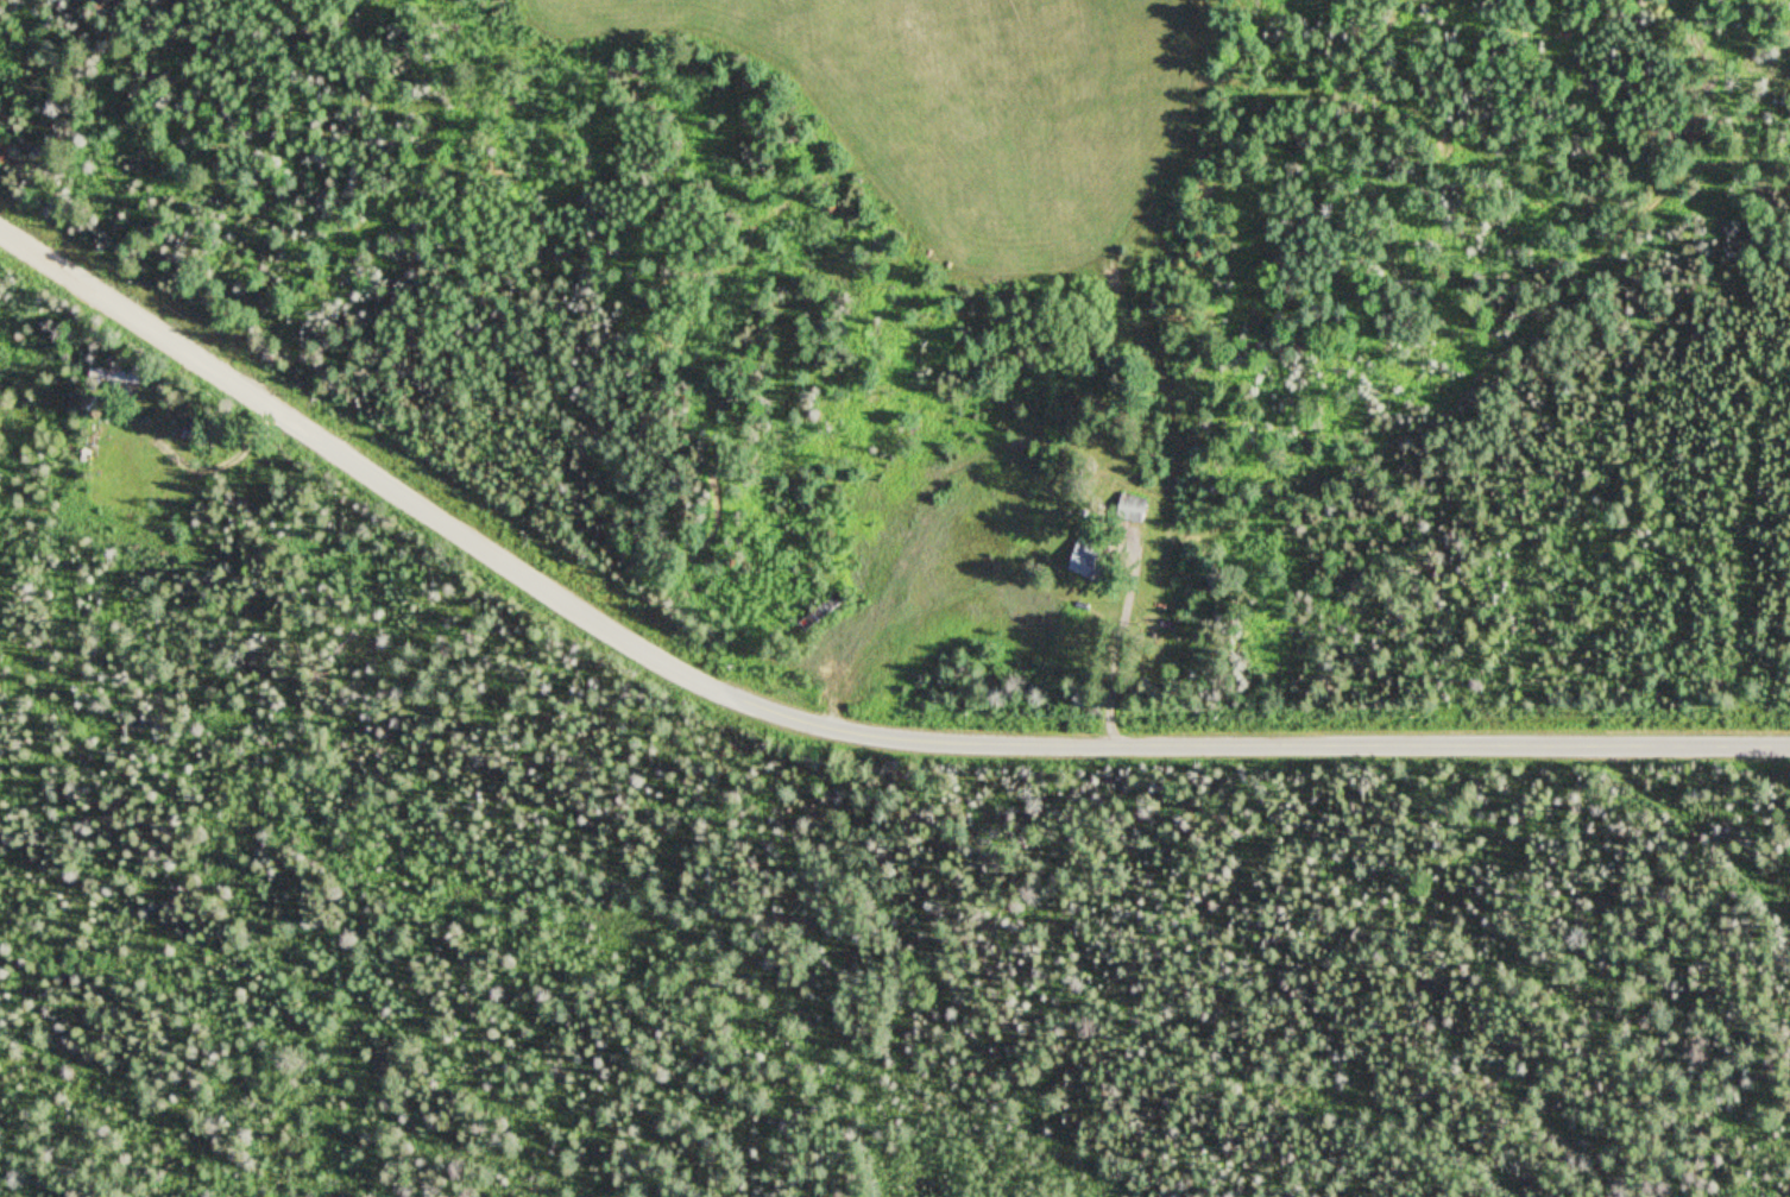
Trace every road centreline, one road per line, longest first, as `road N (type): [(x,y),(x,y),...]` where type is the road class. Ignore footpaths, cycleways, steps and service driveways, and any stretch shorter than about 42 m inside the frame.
road 1 (tertiary): [(1789,746),(862,737),(710,688),(0,227)]

